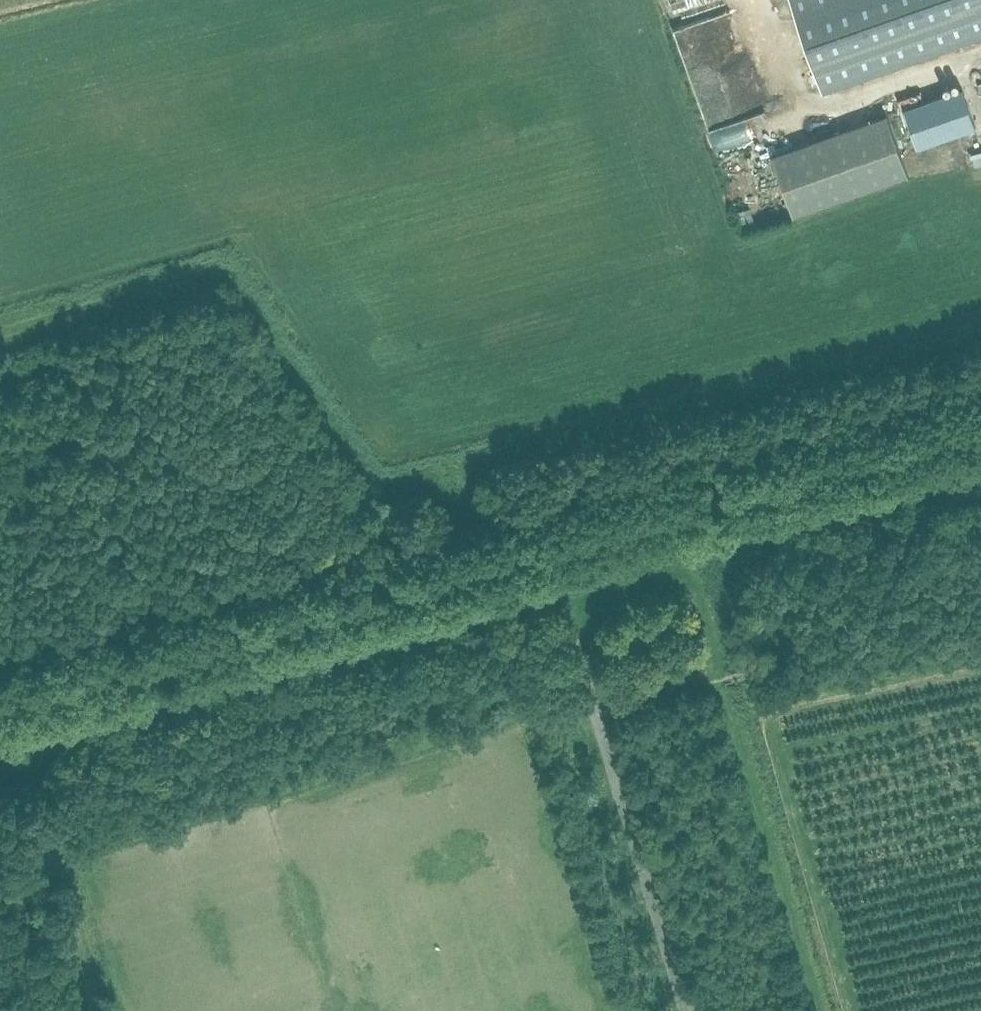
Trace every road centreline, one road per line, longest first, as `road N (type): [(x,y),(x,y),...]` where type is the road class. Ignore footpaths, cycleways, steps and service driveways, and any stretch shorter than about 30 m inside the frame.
road 1 (track): [(548,551),(980,422)]

